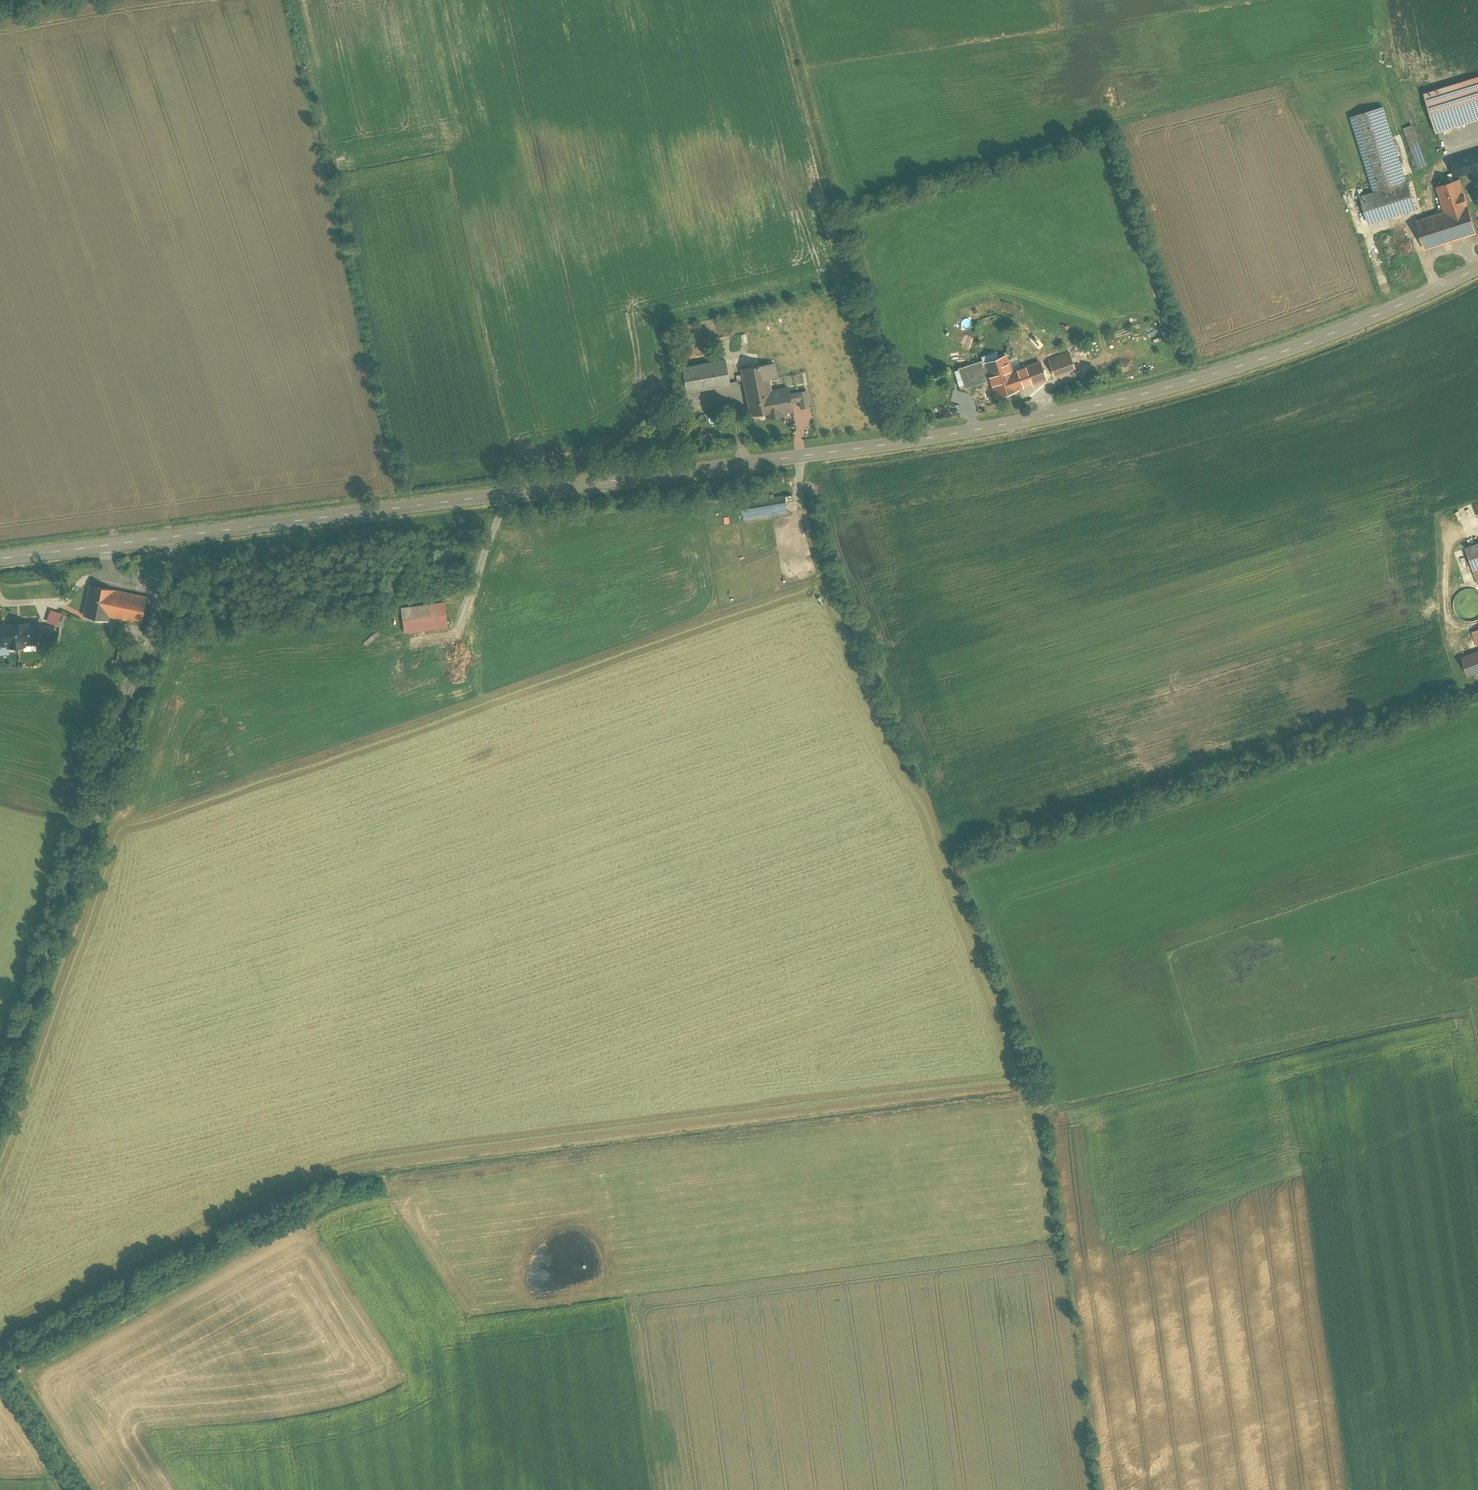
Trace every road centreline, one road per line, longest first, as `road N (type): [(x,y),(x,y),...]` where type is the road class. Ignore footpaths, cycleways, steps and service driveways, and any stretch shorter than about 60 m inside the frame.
road 1 (tertiary): [(1477,267),(1258,361),(1062,414),(884,445),(0,558)]
road 2 (track): [(0,1093),(163,596),(136,582)]
road 3 (track): [(505,494),(459,628),(434,637)]

